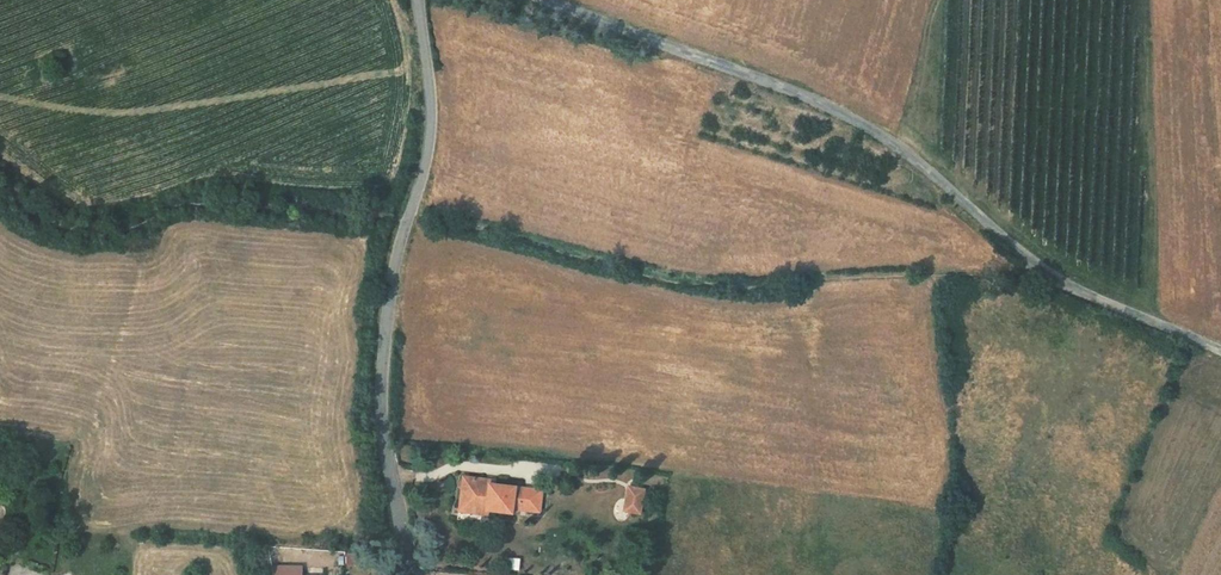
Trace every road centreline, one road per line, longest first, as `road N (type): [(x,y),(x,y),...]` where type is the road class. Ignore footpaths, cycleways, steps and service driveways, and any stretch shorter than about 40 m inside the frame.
road 1 (unclassified): [(542,0),(851,121),(902,152),(1047,276),(1220,351)]
road 2 (unclassified): [(408,574),(380,442),(378,391),(388,285),(427,141),(415,0)]

